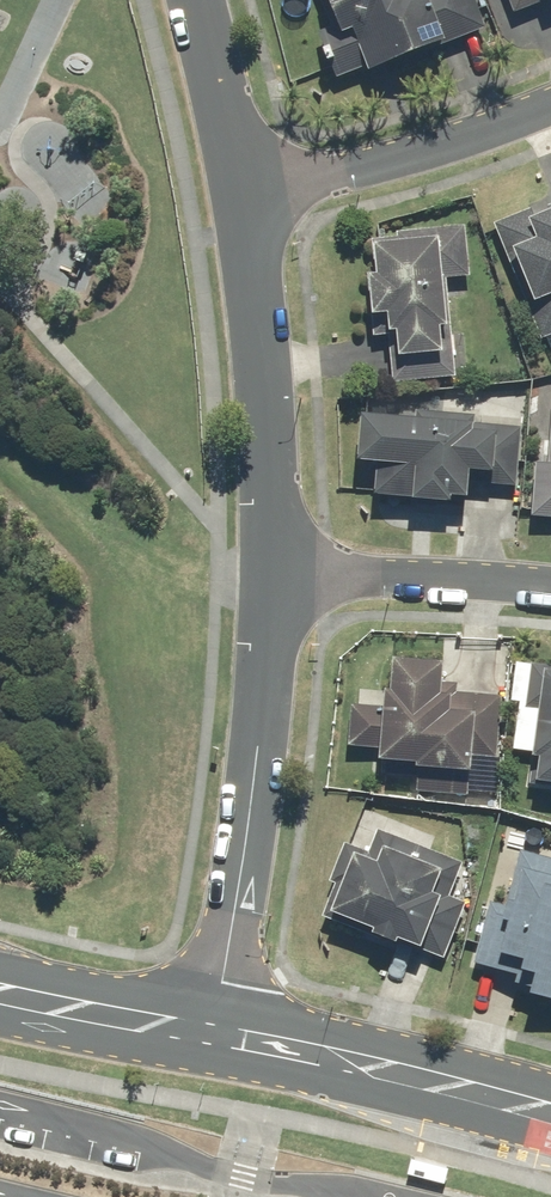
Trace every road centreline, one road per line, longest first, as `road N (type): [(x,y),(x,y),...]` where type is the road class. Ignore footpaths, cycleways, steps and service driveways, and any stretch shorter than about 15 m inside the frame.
road 1 (residential): [(275,571),(259,766),(219,1037)]
road 2 (residential): [(250,202),(271,376),(275,571)]
road 3 (secondary): [(219,1037),(550,1118)]
road 4 (residential): [(250,202),(458,143),(550,106)]
road 5 (residential): [(275,571),(550,590)]
road 6 (secondary): [(0,986),(219,1037)]
road 7 (residential): [(195,0),(250,202)]

